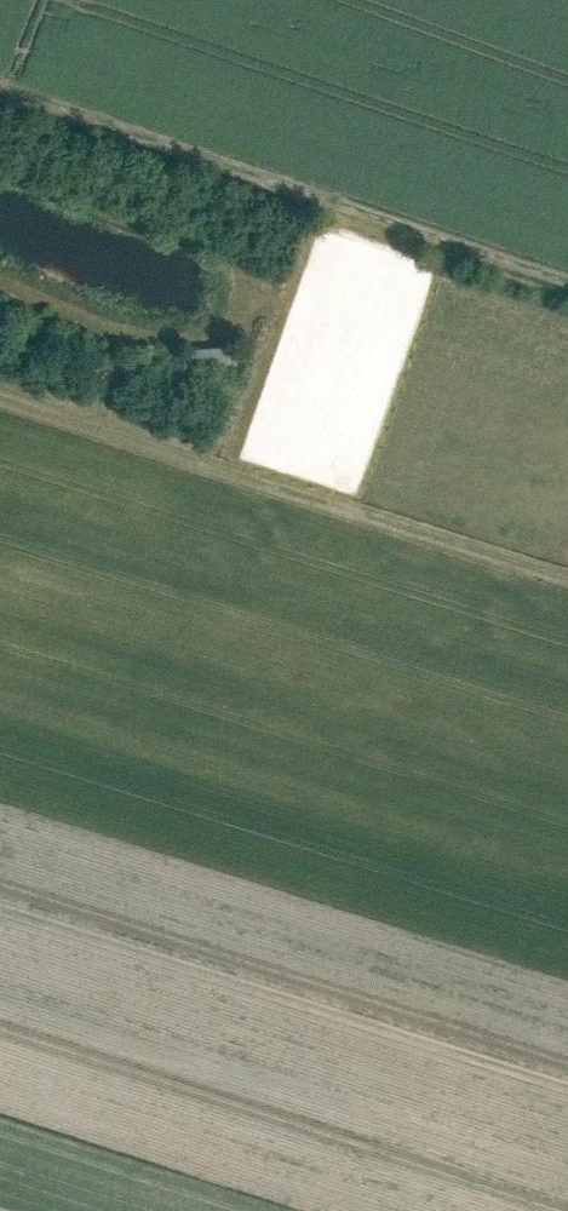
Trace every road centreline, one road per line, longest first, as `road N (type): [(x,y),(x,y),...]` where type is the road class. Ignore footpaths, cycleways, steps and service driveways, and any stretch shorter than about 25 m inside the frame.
road 1 (track): [(567,273),(0,87)]

